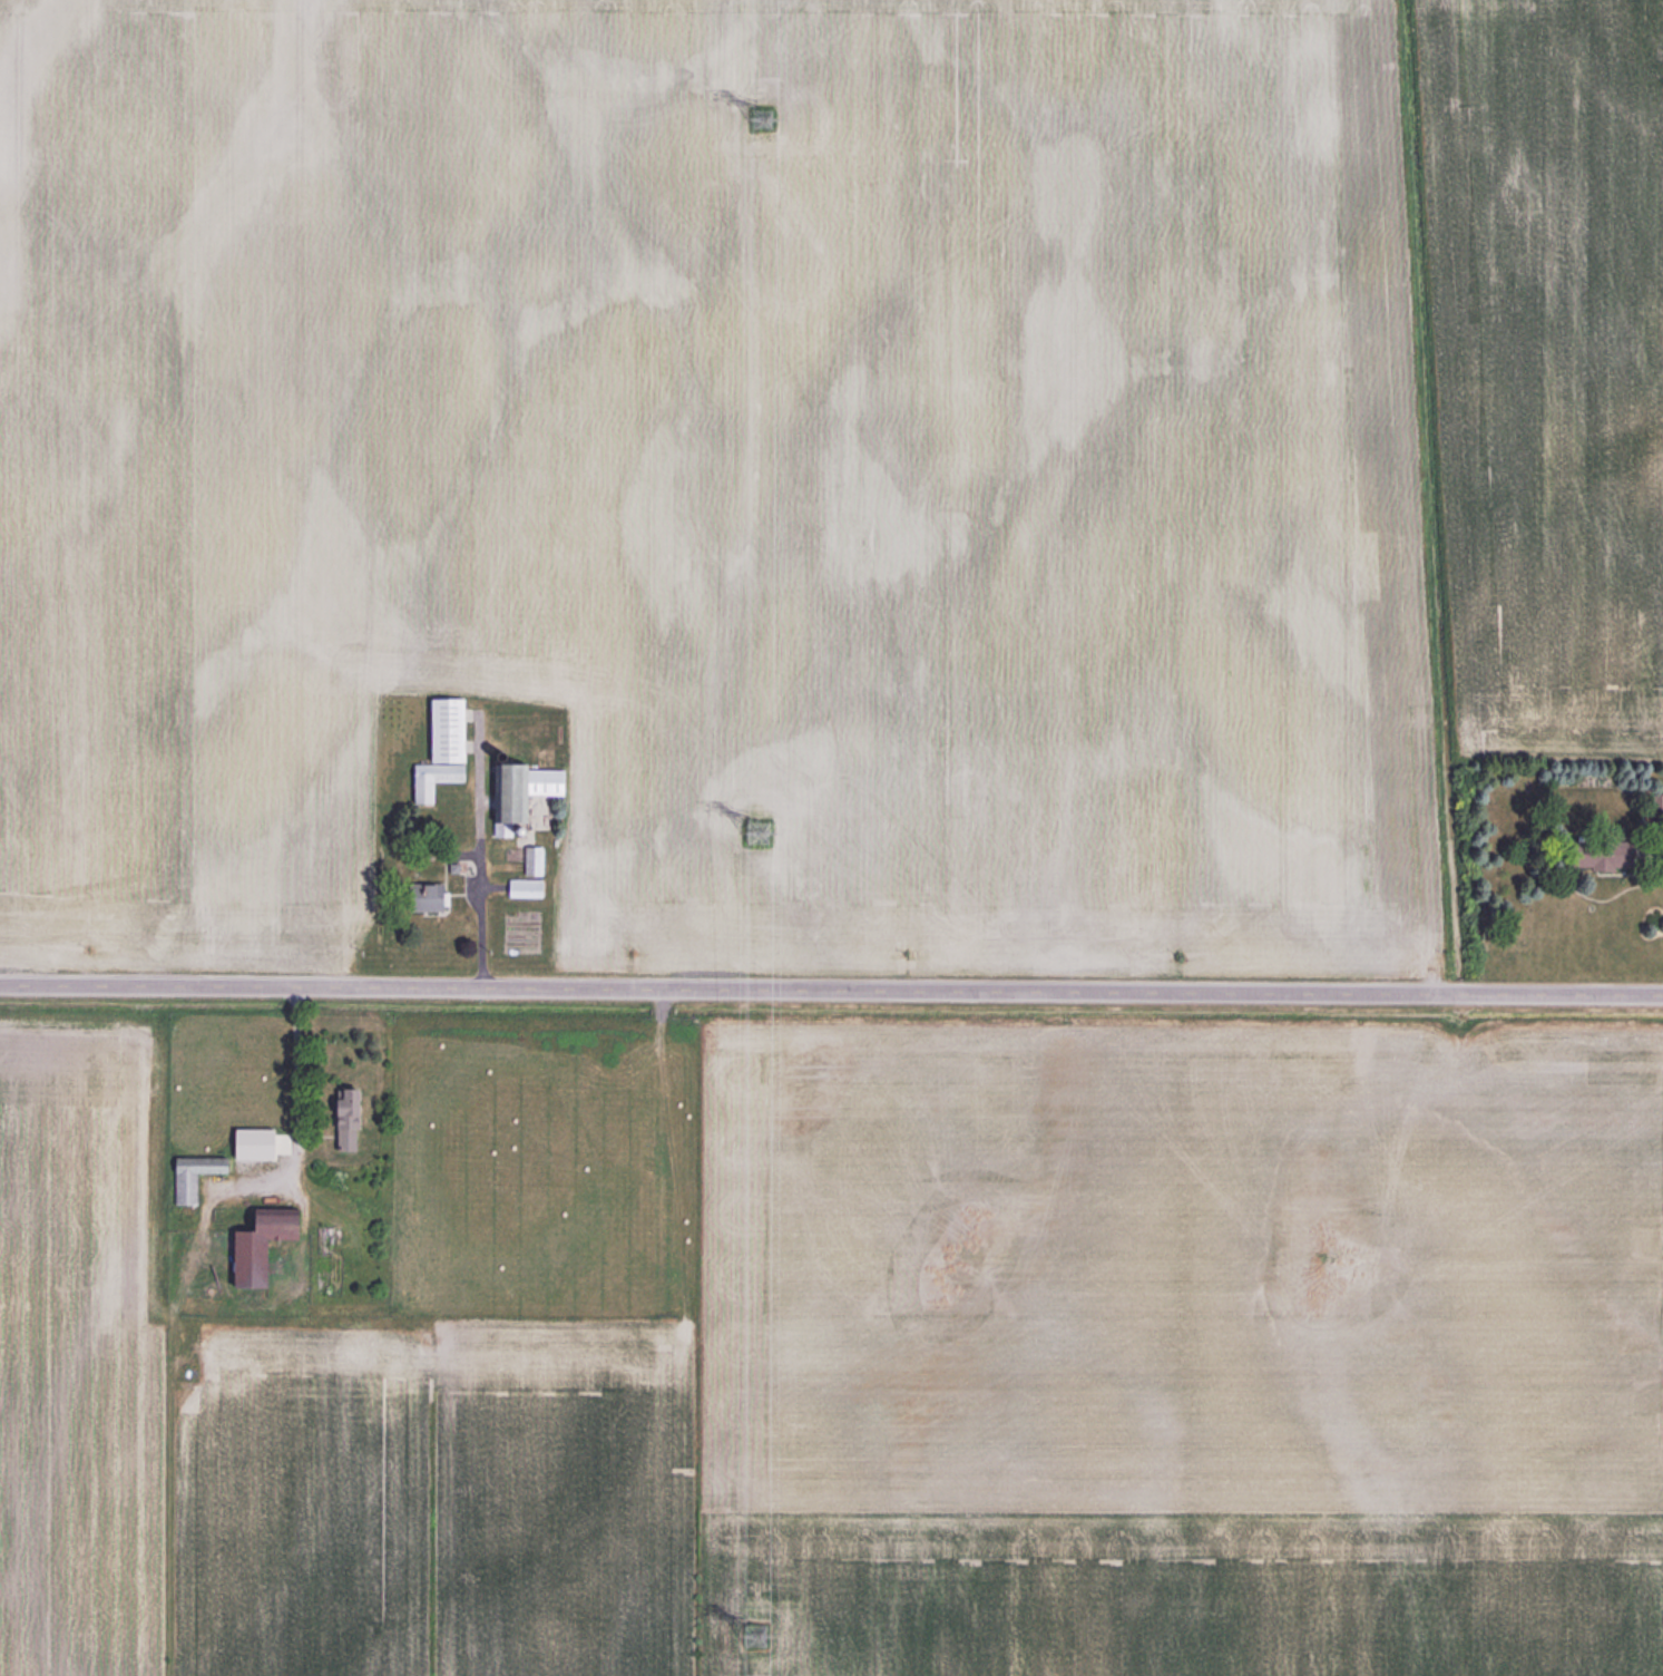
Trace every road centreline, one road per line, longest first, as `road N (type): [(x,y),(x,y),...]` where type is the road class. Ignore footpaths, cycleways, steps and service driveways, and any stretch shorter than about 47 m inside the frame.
road 1 (tertiary): [(1662,997),(0,987)]

